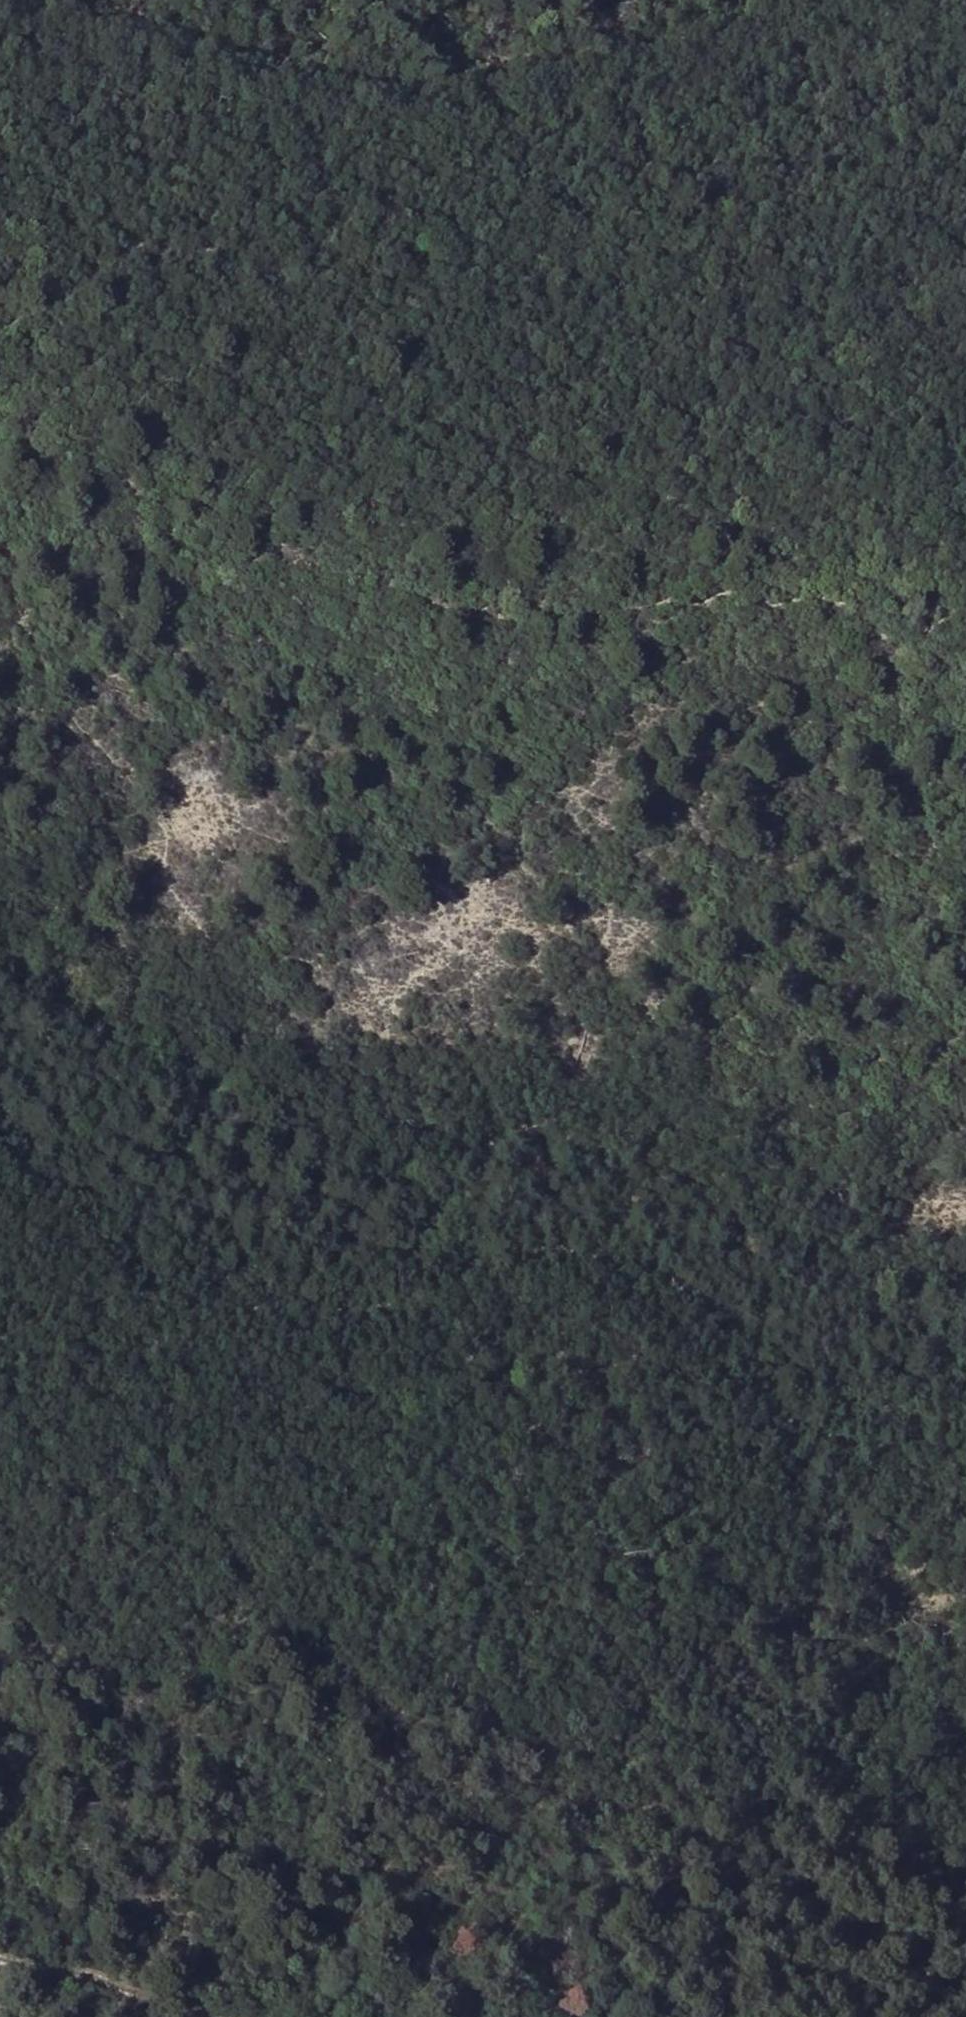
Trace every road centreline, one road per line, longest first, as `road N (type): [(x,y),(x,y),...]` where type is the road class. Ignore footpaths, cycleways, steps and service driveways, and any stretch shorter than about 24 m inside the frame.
road 1 (track): [(0,1295),(82,1295),(240,1316),(305,1298)]
road 2 (track): [(206,2016),(0,1955)]

